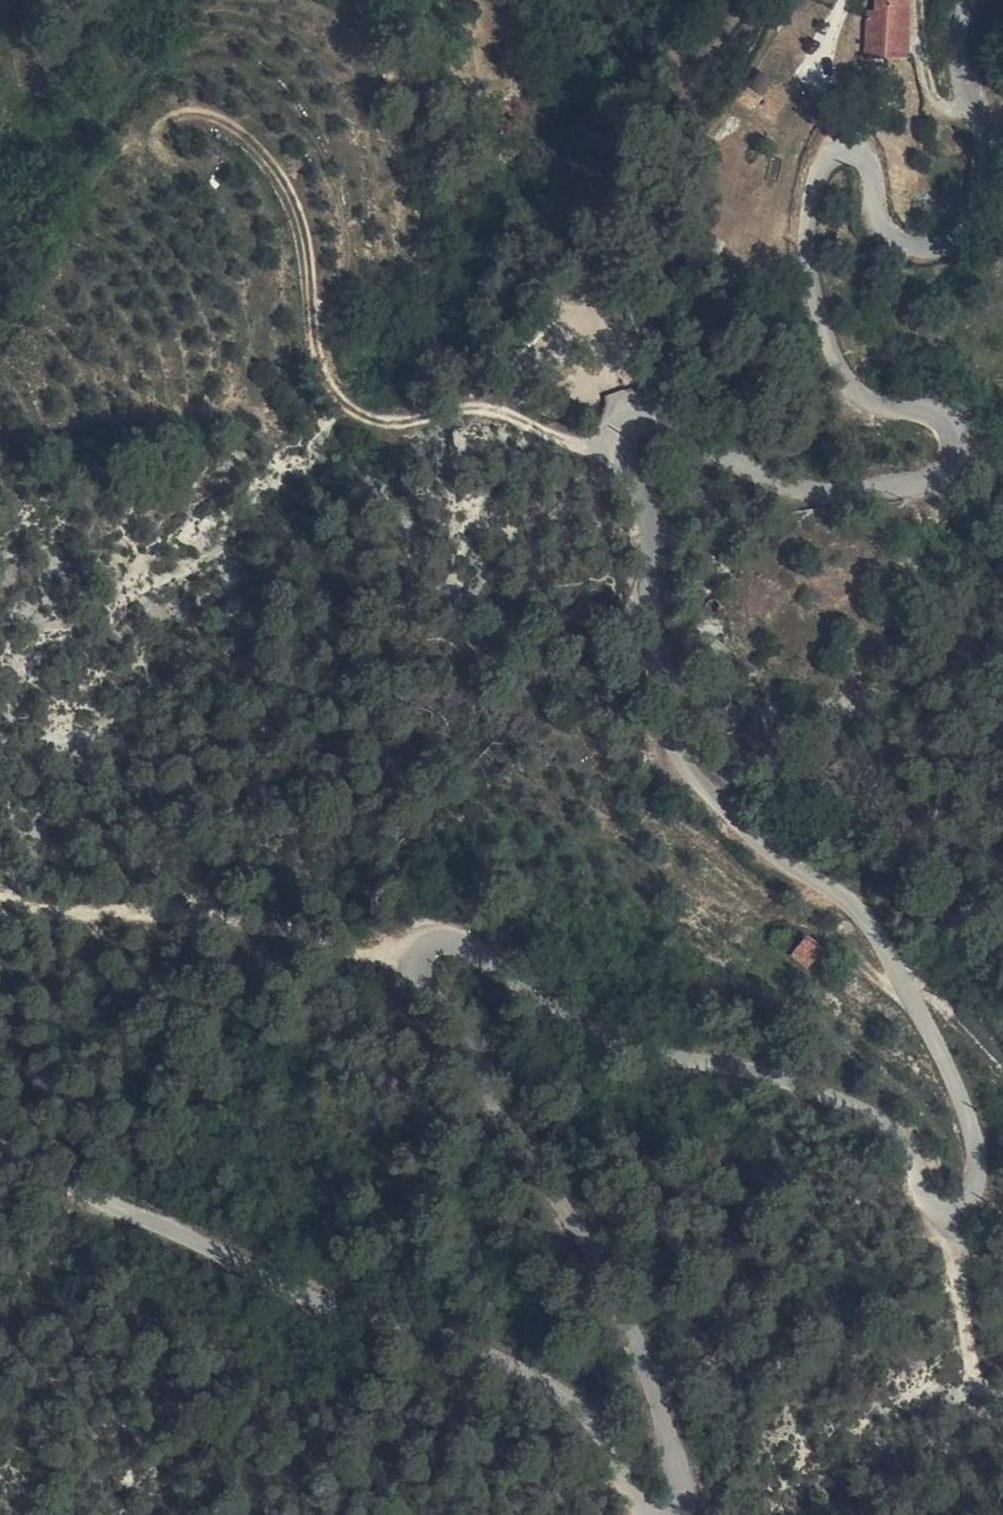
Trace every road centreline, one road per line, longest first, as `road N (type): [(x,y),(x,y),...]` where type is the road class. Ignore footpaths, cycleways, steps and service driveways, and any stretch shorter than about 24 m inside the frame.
road 1 (unclassified): [(968,0),(962,85),(991,154),(979,221),(947,262),(898,265),(881,224),(878,160),(852,139),(829,166),(809,239),(844,392),(871,408),(958,408),(967,440),(956,479),(865,499),(798,498),(722,463),(665,410),(632,399),(627,437),(663,516),(669,732),(717,802),(785,872),(846,895),(886,936),(976,1125),(989,1190),(958,1219),(929,1203),(899,1137),(849,1094),(655,1058),(602,1038),(530,985),(435,939),(409,962),(418,994),(584,1245),(694,1481),(684,1514)]
road 2 (unclassified): [(641,1514),(612,1486),(571,1395),(477,1344),(0,1172)]
road 3 (track): [(409,962),(179,908),(60,912),(0,892)]
road 4 (track): [(958,1219),(953,1270),(970,1390),(1002,1406)]

